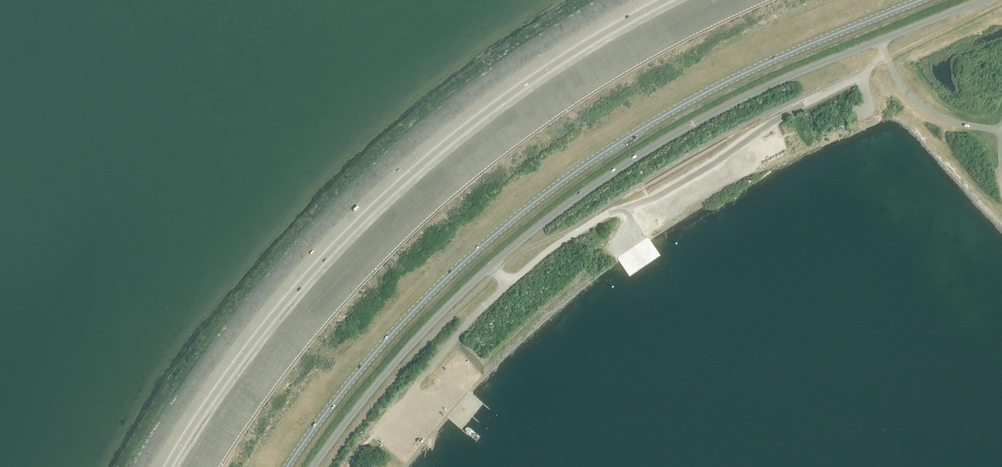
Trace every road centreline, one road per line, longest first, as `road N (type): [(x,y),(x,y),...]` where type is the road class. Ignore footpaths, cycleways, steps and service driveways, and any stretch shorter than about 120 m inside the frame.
road 1 (primary): [(287,466),(405,317),(545,194),(726,81),(918,0)]
road 2 (tertiary): [(313,466),(423,332),(572,201),(696,123),(880,41)]
road 3 (unclassified): [(168,466),(250,347),(368,213),(514,92),(667,0)]
road 4 (unclassified): [(1001,128),(929,111),(901,83),(880,41)]

